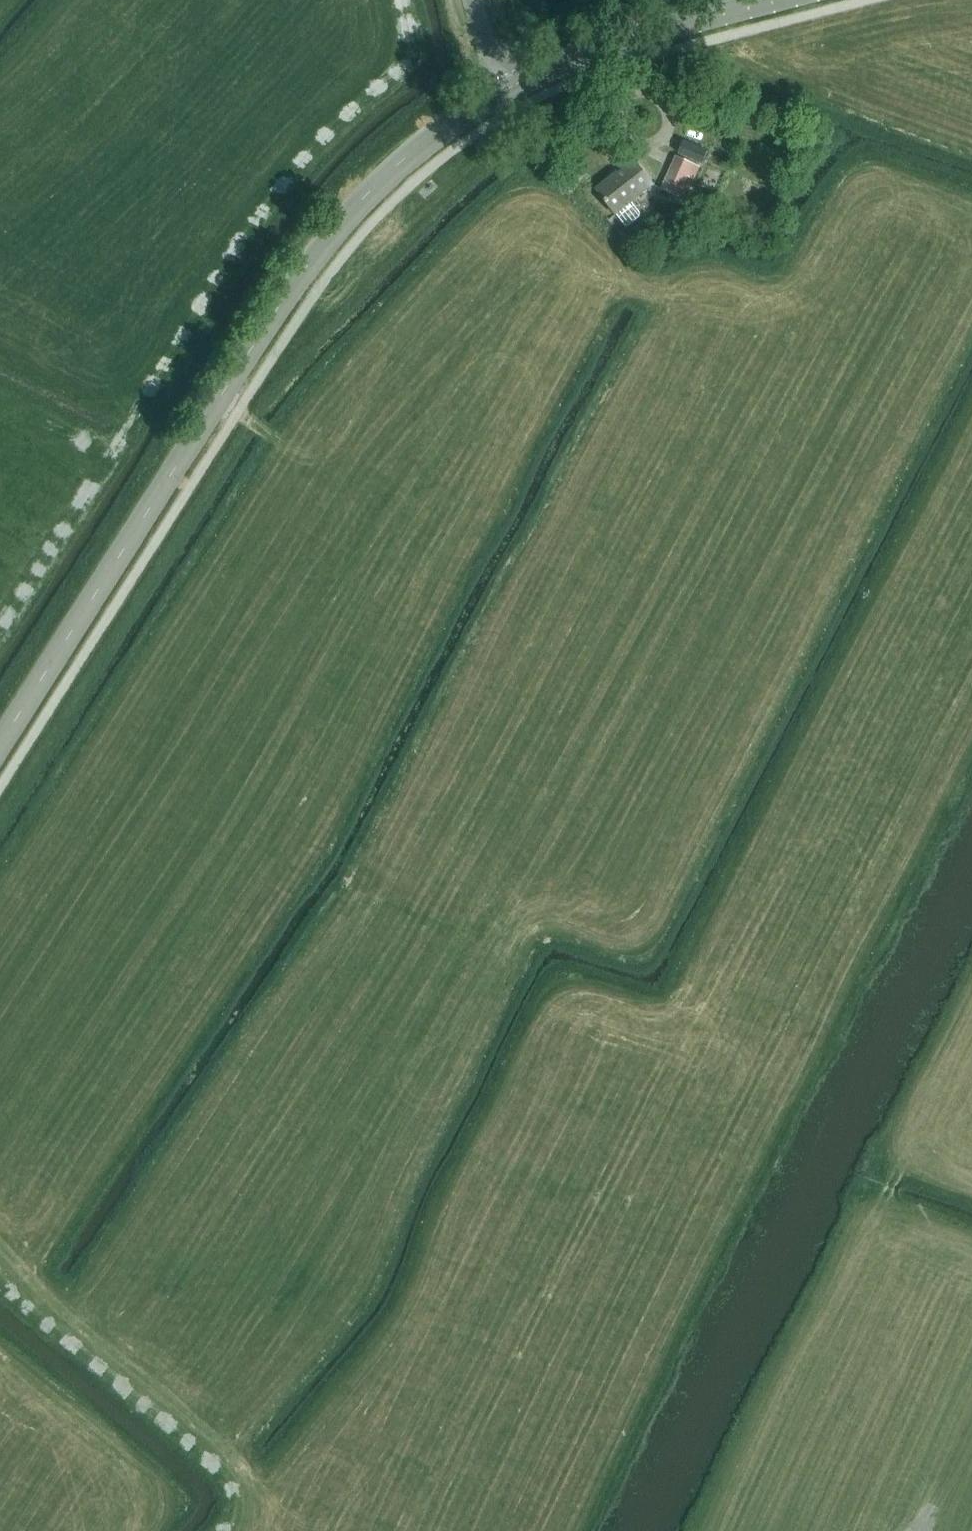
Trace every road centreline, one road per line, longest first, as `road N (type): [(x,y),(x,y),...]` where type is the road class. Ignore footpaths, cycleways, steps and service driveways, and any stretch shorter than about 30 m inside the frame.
road 1 (secondary): [(0,744),(326,241),(426,141),(502,92)]
road 2 (secondary): [(502,92),(628,40),(775,0)]

